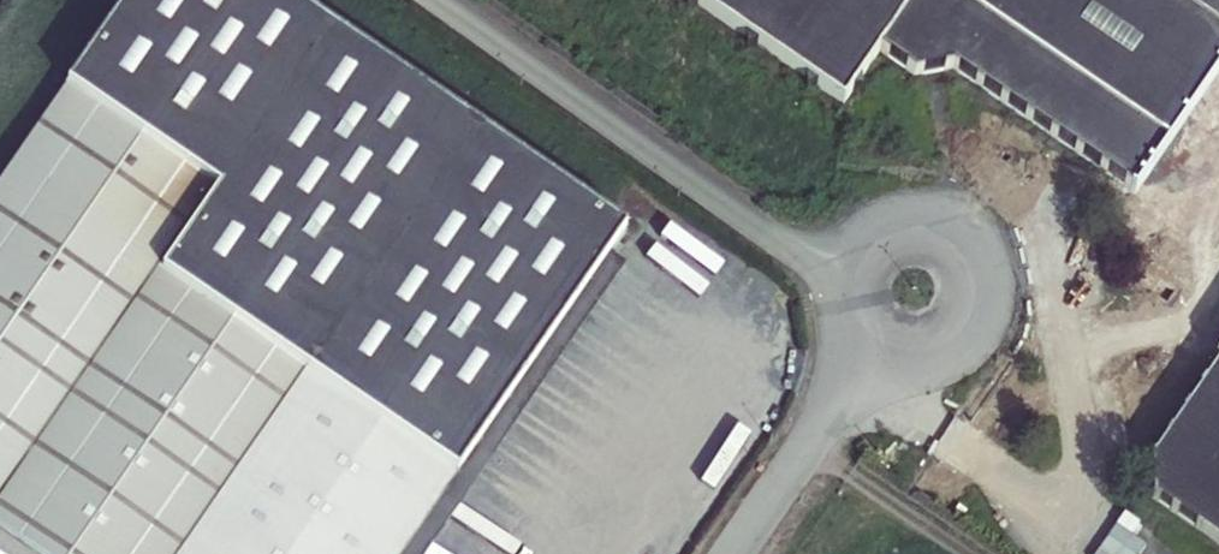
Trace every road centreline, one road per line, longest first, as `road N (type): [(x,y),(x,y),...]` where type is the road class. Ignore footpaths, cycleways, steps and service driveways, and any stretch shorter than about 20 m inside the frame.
road 1 (unclassified): [(730,553),(836,384),(845,333),(832,282),(442,0)]

